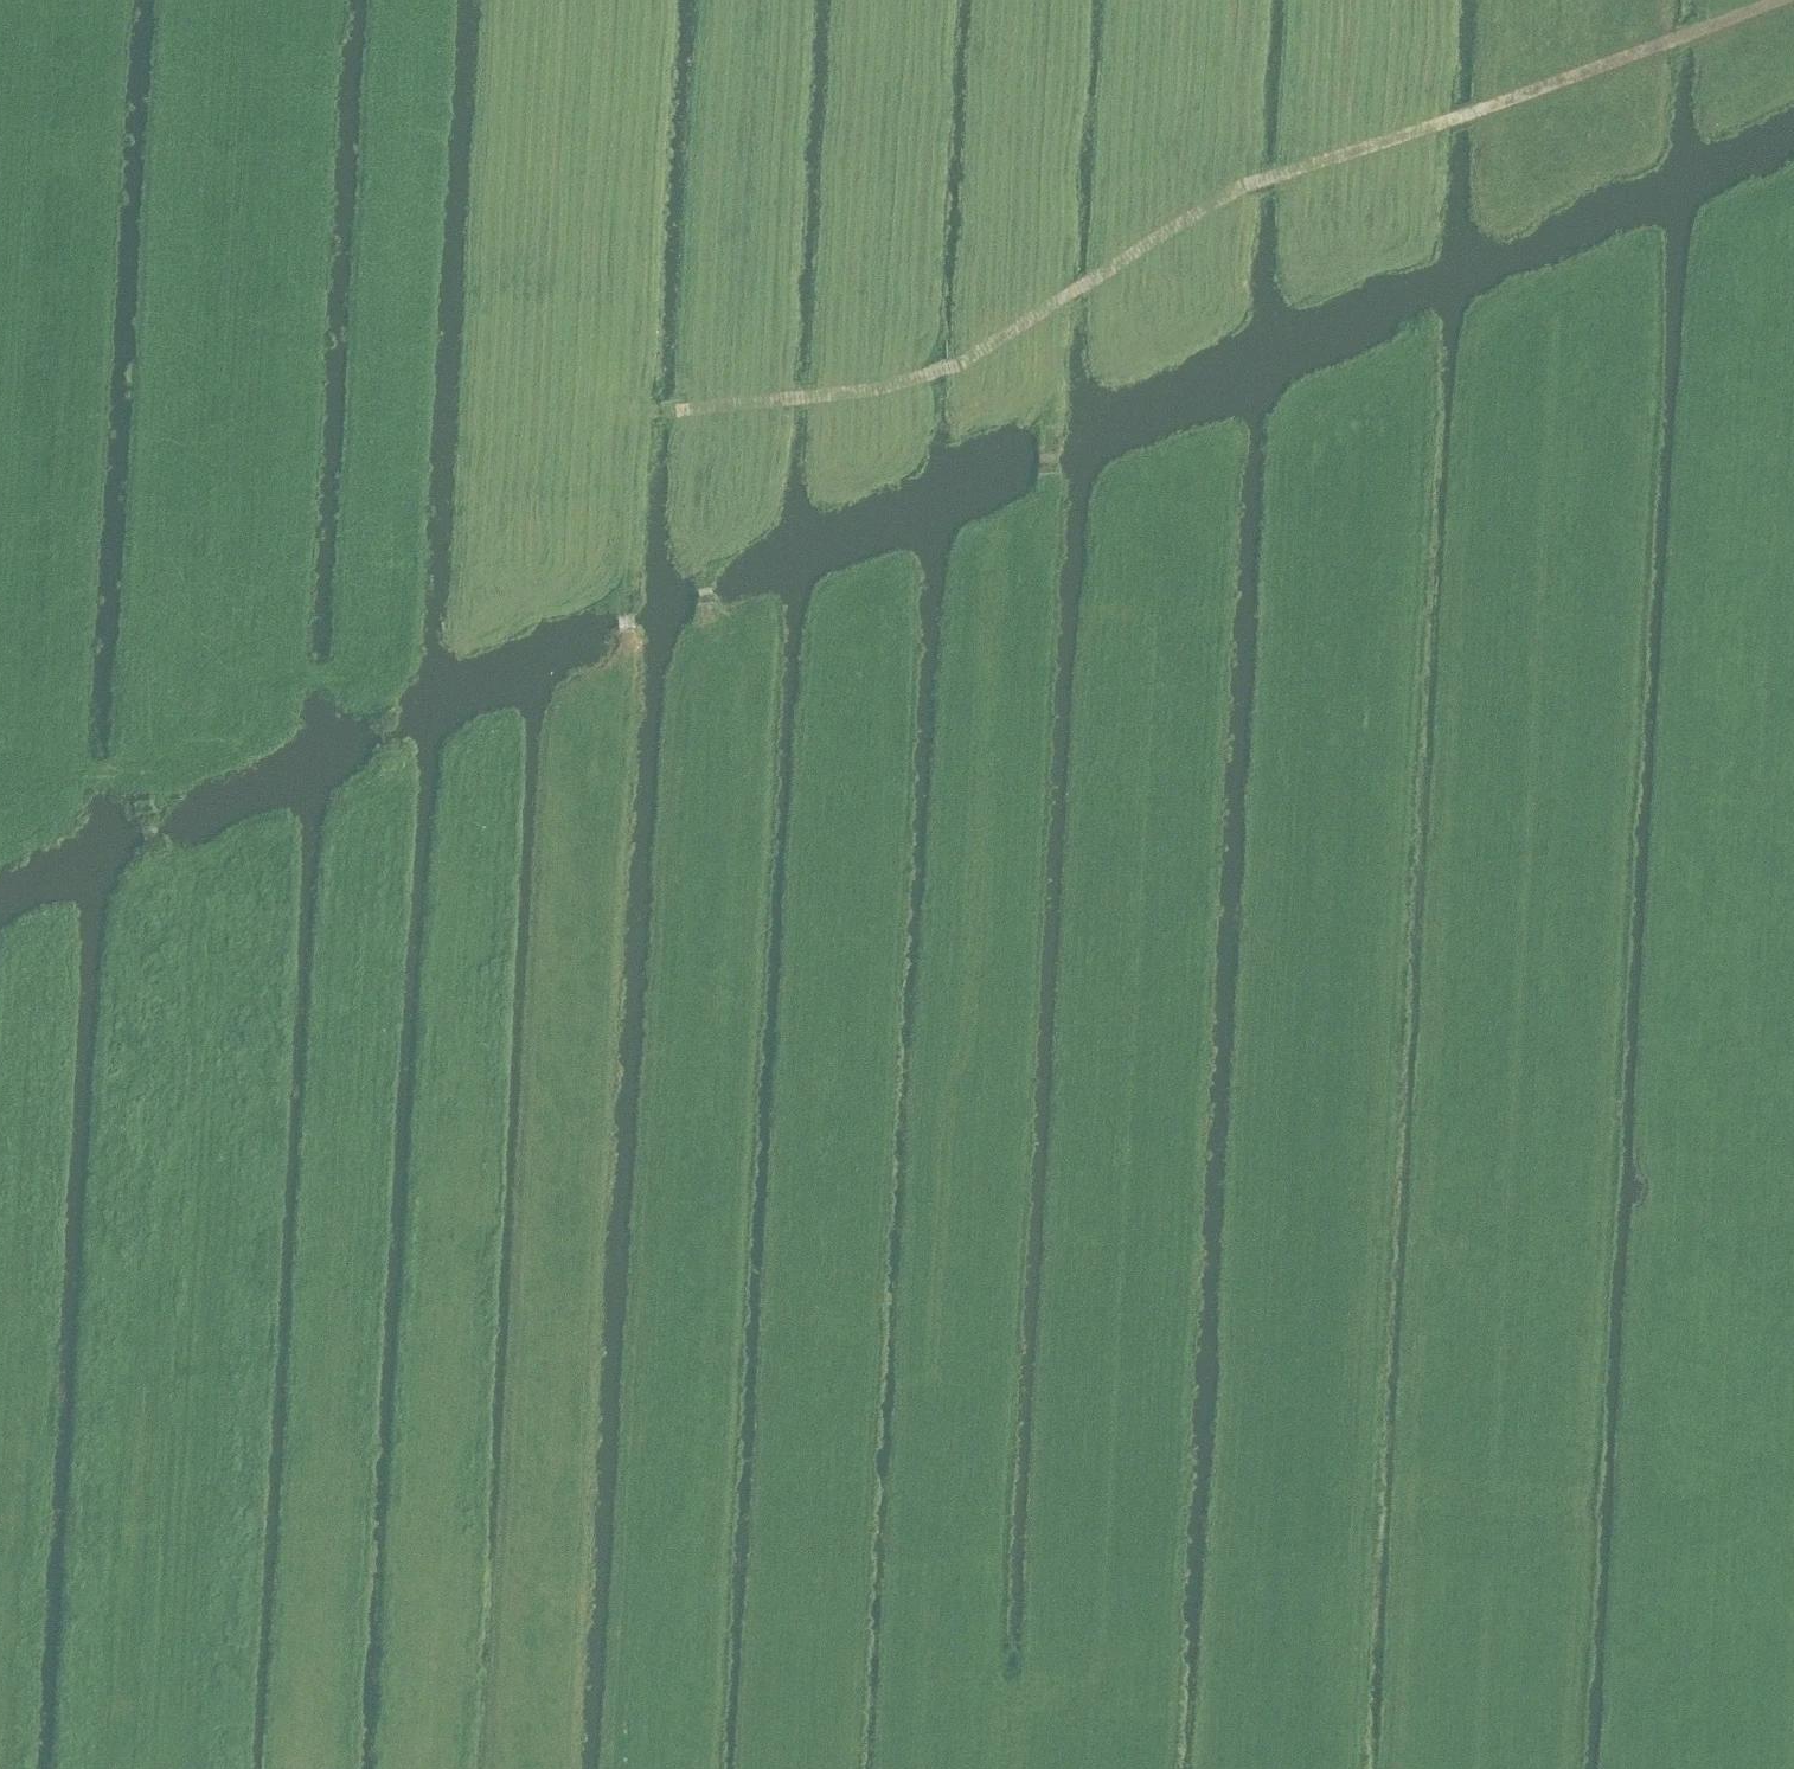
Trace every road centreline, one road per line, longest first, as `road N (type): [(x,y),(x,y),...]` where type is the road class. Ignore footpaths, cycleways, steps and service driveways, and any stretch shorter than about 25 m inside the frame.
road 1 (track): [(970,354),(913,379),(729,409),(692,492),(709,613),(679,674),(669,730),(608,1768)]
road 2 (track): [(970,354),(1300,168),(1777,0)]
road 3 (track): [(0,783),(121,767),(218,688),(332,663),(378,667),(374,812)]

